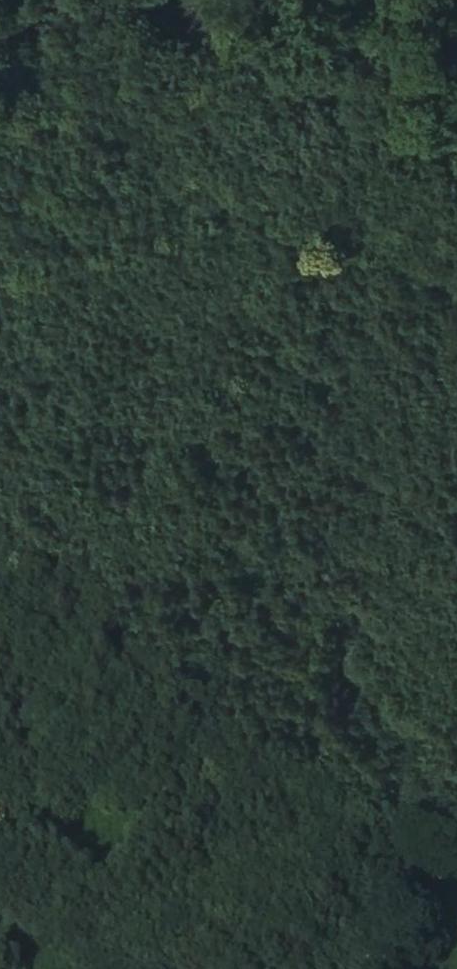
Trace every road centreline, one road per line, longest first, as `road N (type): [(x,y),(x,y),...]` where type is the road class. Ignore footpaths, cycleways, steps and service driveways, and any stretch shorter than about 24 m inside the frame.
road 1 (track): [(456,140),(172,0)]
road 2 (track): [(48,0),(60,75),(0,182)]

